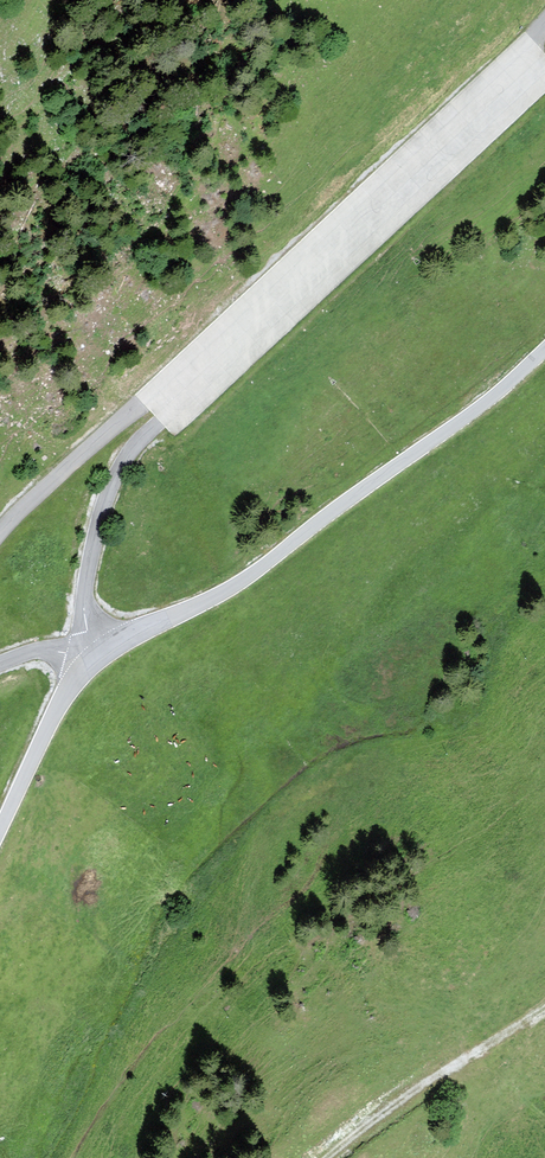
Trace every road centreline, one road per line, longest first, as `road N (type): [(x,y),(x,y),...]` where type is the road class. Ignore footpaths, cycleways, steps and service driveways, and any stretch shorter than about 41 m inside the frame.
road 1 (unclassified): [(95,659),(243,580),(487,402),(544,349)]
road 2 (unclassified): [(544,23),(178,368)]
road 3 (unclassified): [(95,659),(86,598),(113,488),(139,439),(163,418),(178,368)]
road 4 (track): [(326,1157),(544,1007)]
road 5 (unclassified): [(178,368),(0,542)]
road 6 (unclassified): [(0,836),(58,707),(95,659)]

